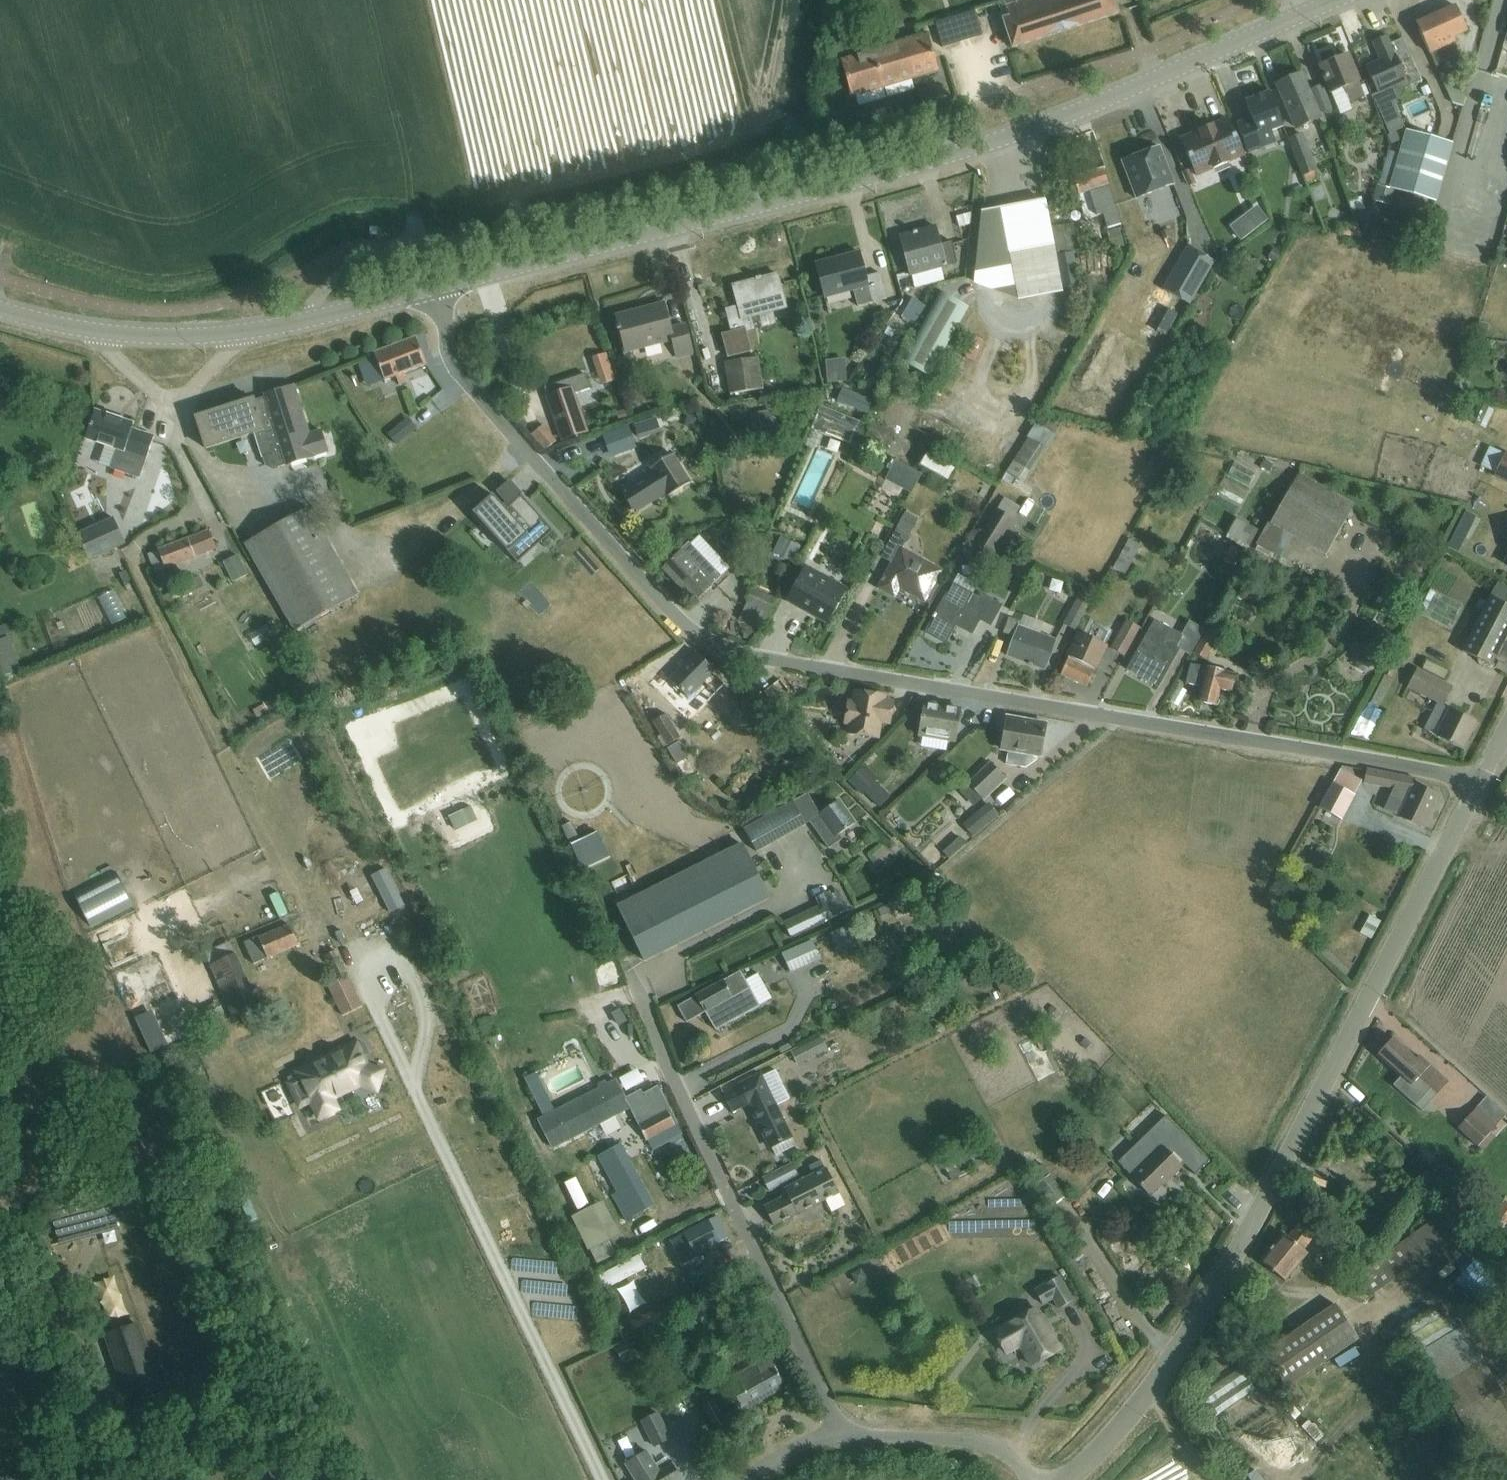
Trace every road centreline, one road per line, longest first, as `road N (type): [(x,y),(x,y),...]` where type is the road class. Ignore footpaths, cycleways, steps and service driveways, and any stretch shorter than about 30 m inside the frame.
road 1 (residential): [(1478,786),(761,657),(708,640),(452,364),(436,289)]
road 2 (tertiary): [(1339,0),(952,155),(436,289)]
road 3 (unclassified): [(1068,1479),(1172,1366),(1215,1295),(1478,786)]
road 4 (tertiary): [(436,289),(213,335),(99,332),(0,309)]

